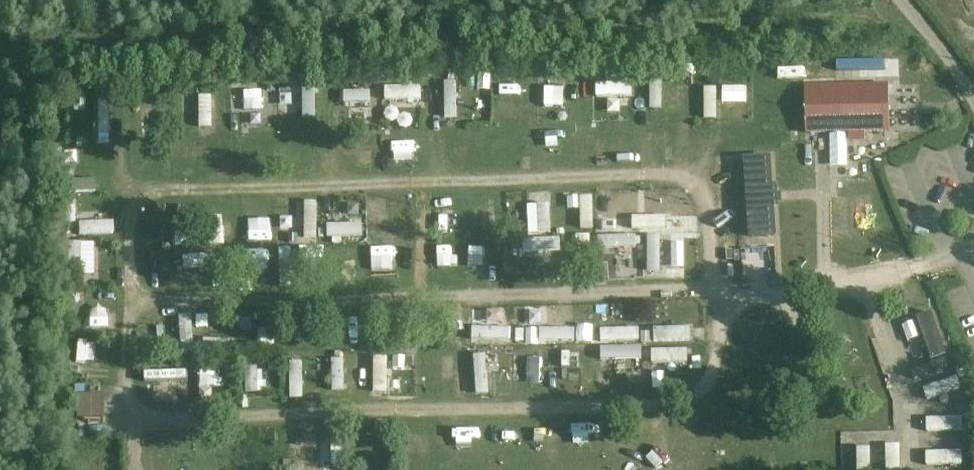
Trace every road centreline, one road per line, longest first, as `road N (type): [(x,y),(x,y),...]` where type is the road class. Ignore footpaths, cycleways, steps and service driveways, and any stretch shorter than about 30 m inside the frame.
road 1 (track): [(721,469),(705,186),(129,205),(122,299),(130,469)]
road 2 (track): [(933,270),(840,296),(122,299)]
road 3 (track): [(128,425),(665,405),(665,453)]
road 4 (unclassified): [(973,99),(902,0)]

